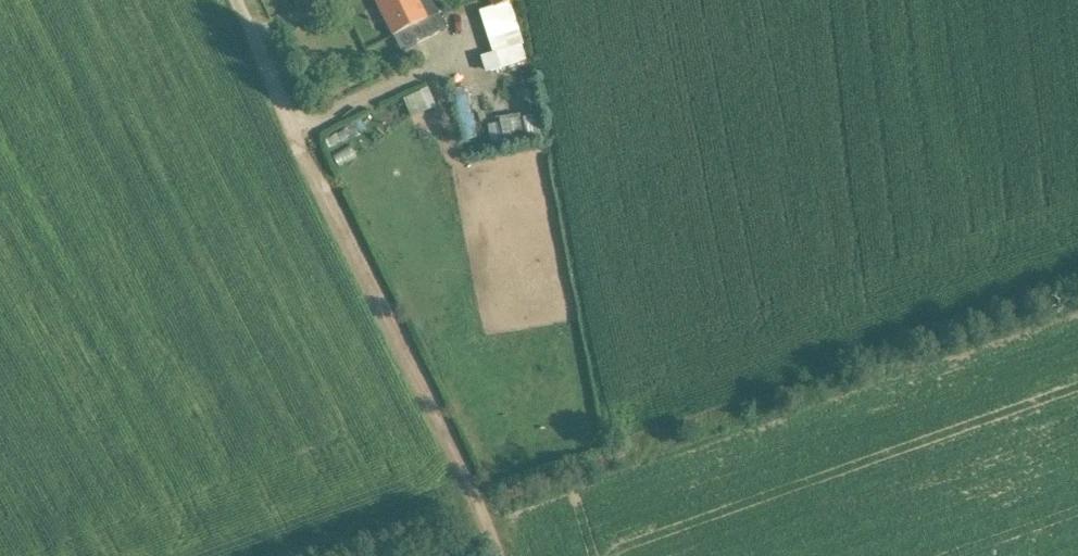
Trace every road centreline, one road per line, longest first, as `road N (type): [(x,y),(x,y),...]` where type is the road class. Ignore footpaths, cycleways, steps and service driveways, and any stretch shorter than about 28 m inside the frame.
road 1 (track): [(263,54),(481,504)]
road 2 (track): [(481,504),(341,555)]

